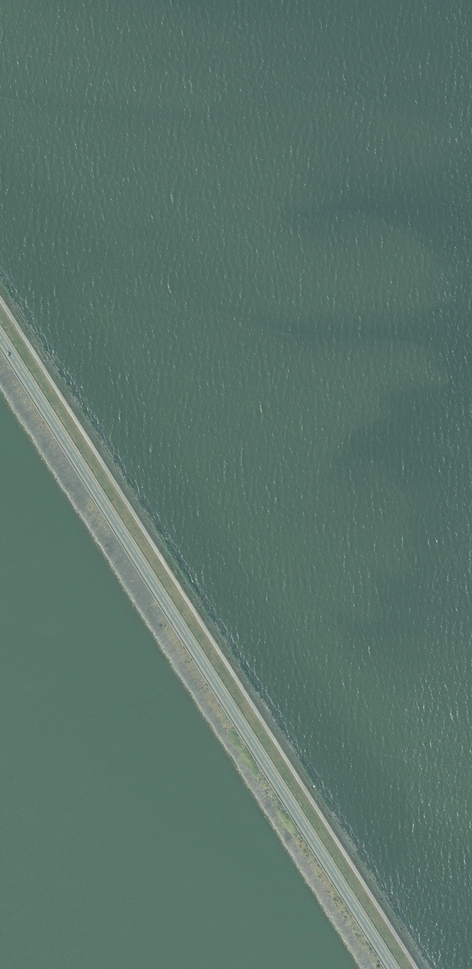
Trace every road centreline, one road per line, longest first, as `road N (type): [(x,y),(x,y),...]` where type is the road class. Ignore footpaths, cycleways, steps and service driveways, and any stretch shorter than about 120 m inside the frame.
road 1 (trunk): [(393,968),(0,336)]

